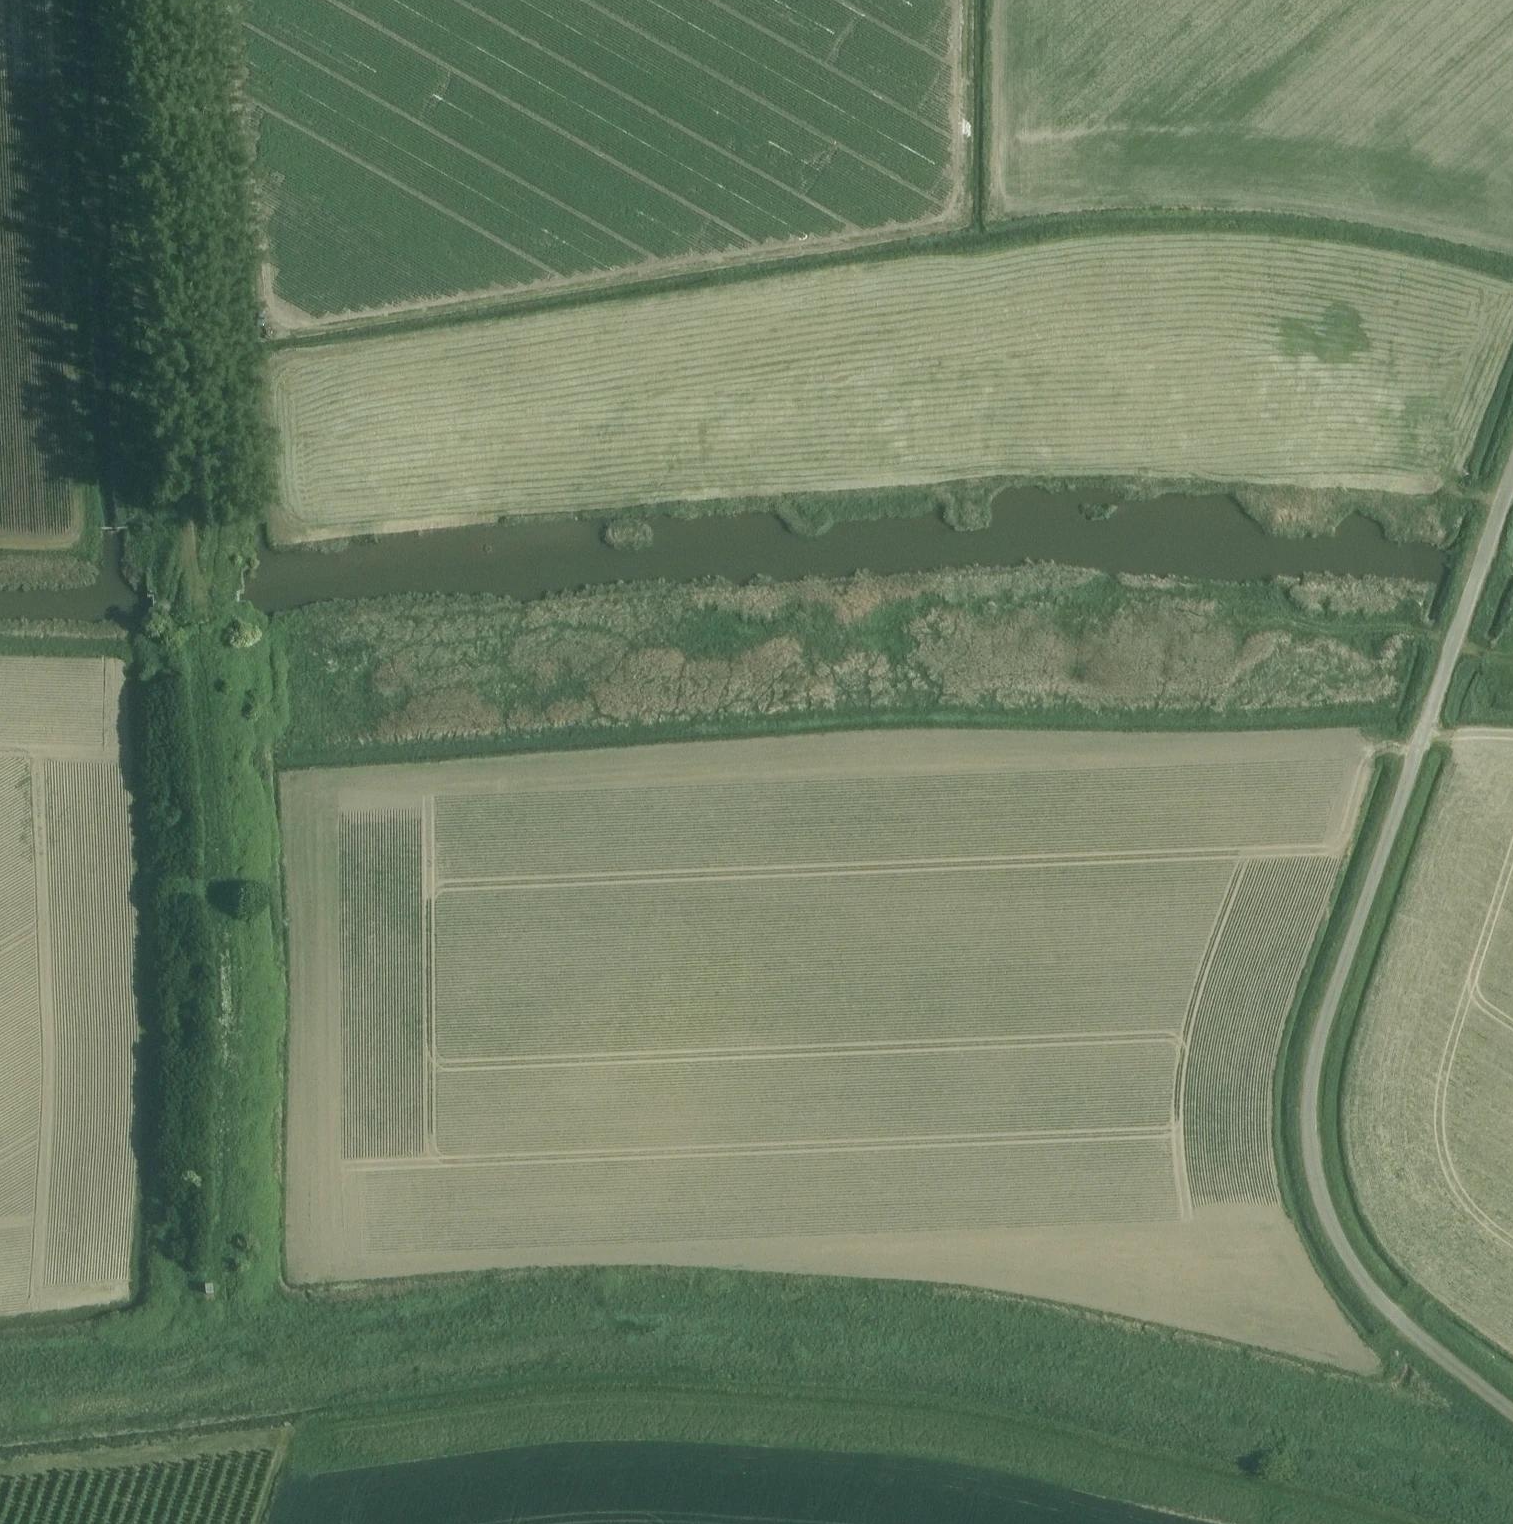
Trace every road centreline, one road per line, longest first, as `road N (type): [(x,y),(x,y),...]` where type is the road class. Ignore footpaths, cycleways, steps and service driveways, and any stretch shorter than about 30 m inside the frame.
road 1 (unclassified): [(1512,1418),(1407,1334),(1345,1263),(1317,1205),(1304,1124),(1311,1054),(1512,476)]

